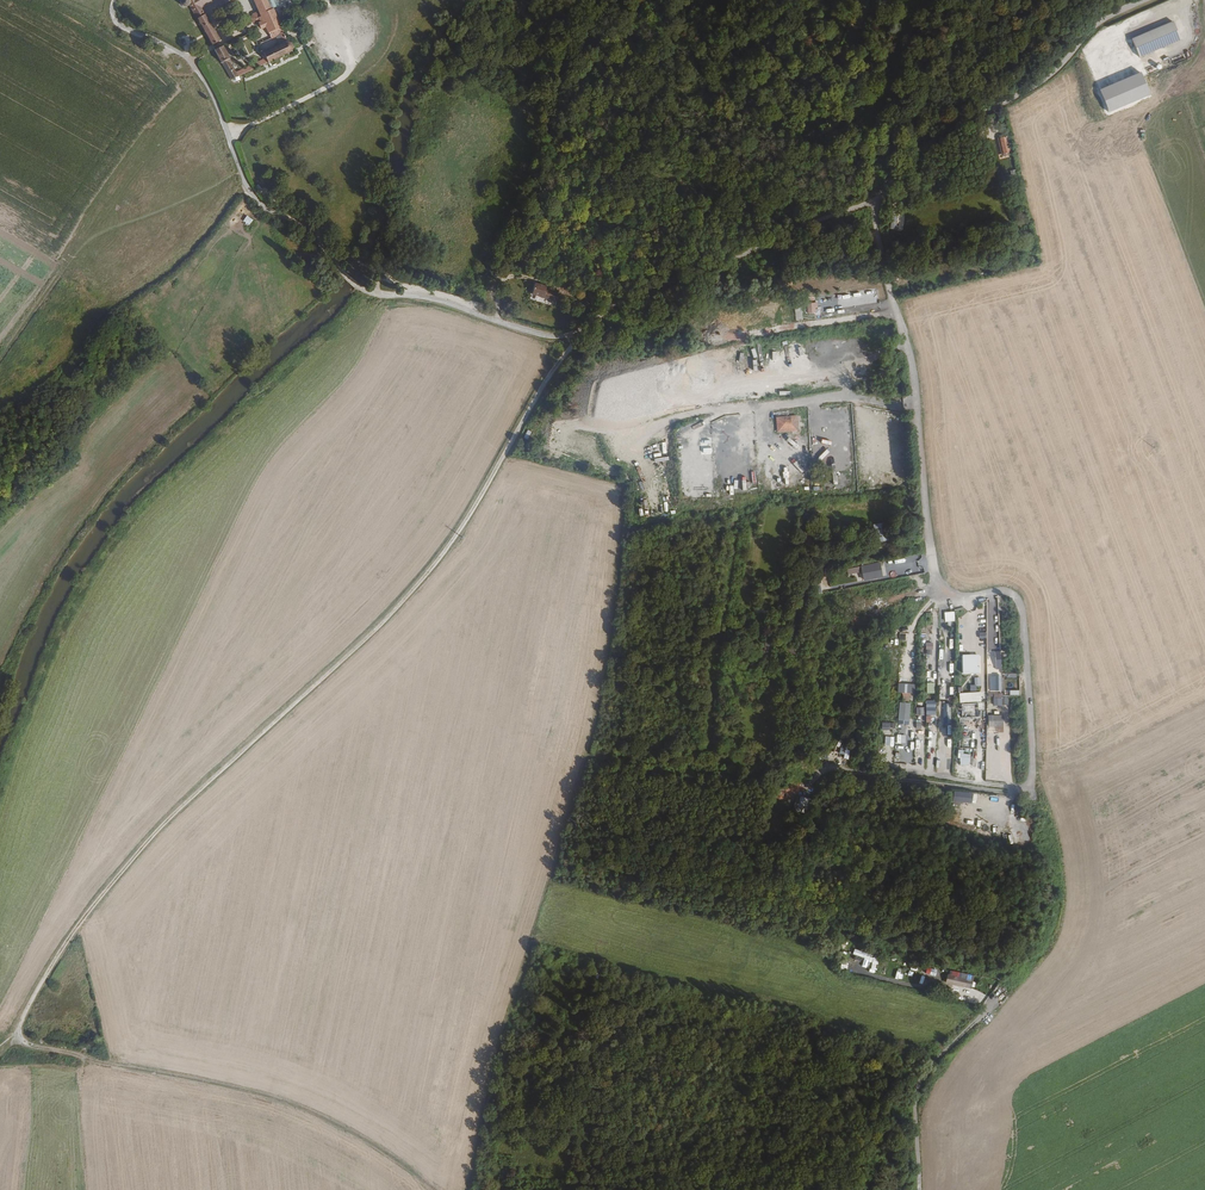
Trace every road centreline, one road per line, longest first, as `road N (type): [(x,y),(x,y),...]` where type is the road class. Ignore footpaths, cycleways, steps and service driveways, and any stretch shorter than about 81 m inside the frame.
road 1 (track): [(575,332),(464,533),(418,591),(103,896),(30,1003),(20,1040)]
road 2 (unclassified): [(1150,0),(1098,23),(1061,68),(933,142),(873,201),(693,275),(637,289),(575,332),(553,334),(436,299),(359,289)]
road 3 (track): [(873,201),(915,396),(937,595),(957,604),(1006,598),(1015,613)]
road 4 (track): [(435,1189),(308,1112),(20,1040)]
road 5 (track): [(1029,792),(1052,908),(991,1002),(921,1078),(920,1189)]
road 6 (unclassified): [(343,277),(310,231),(245,193),(213,94),(191,61),(119,23),(116,0)]
road 7 (track): [(0,416),(59,376),(101,320),(182,260),(245,193)]
road 8 (track): [(228,133),(345,74),(351,63),(333,35)]

